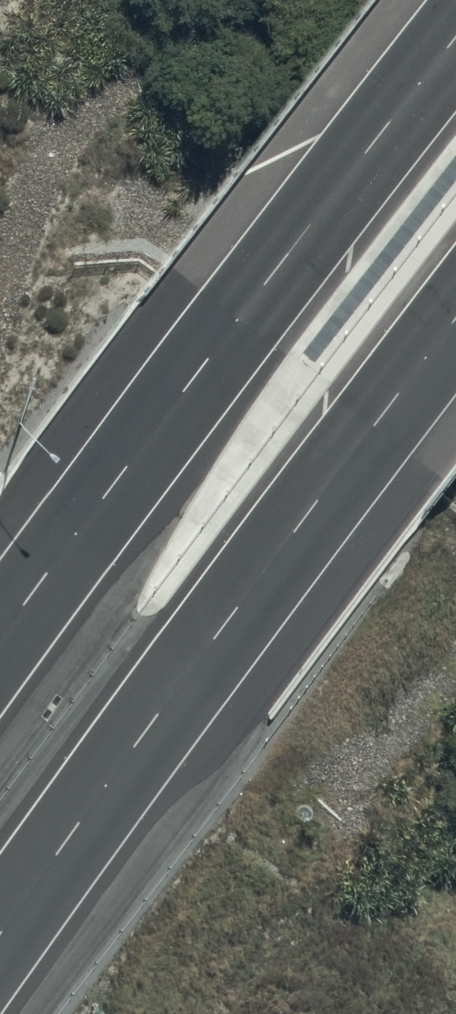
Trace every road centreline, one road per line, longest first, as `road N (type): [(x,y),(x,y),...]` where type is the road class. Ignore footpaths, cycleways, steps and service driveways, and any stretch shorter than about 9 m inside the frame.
road 1 (motorway): [(455,318),(0,933)]
road 2 (motorway): [(0,636),(455,36)]

